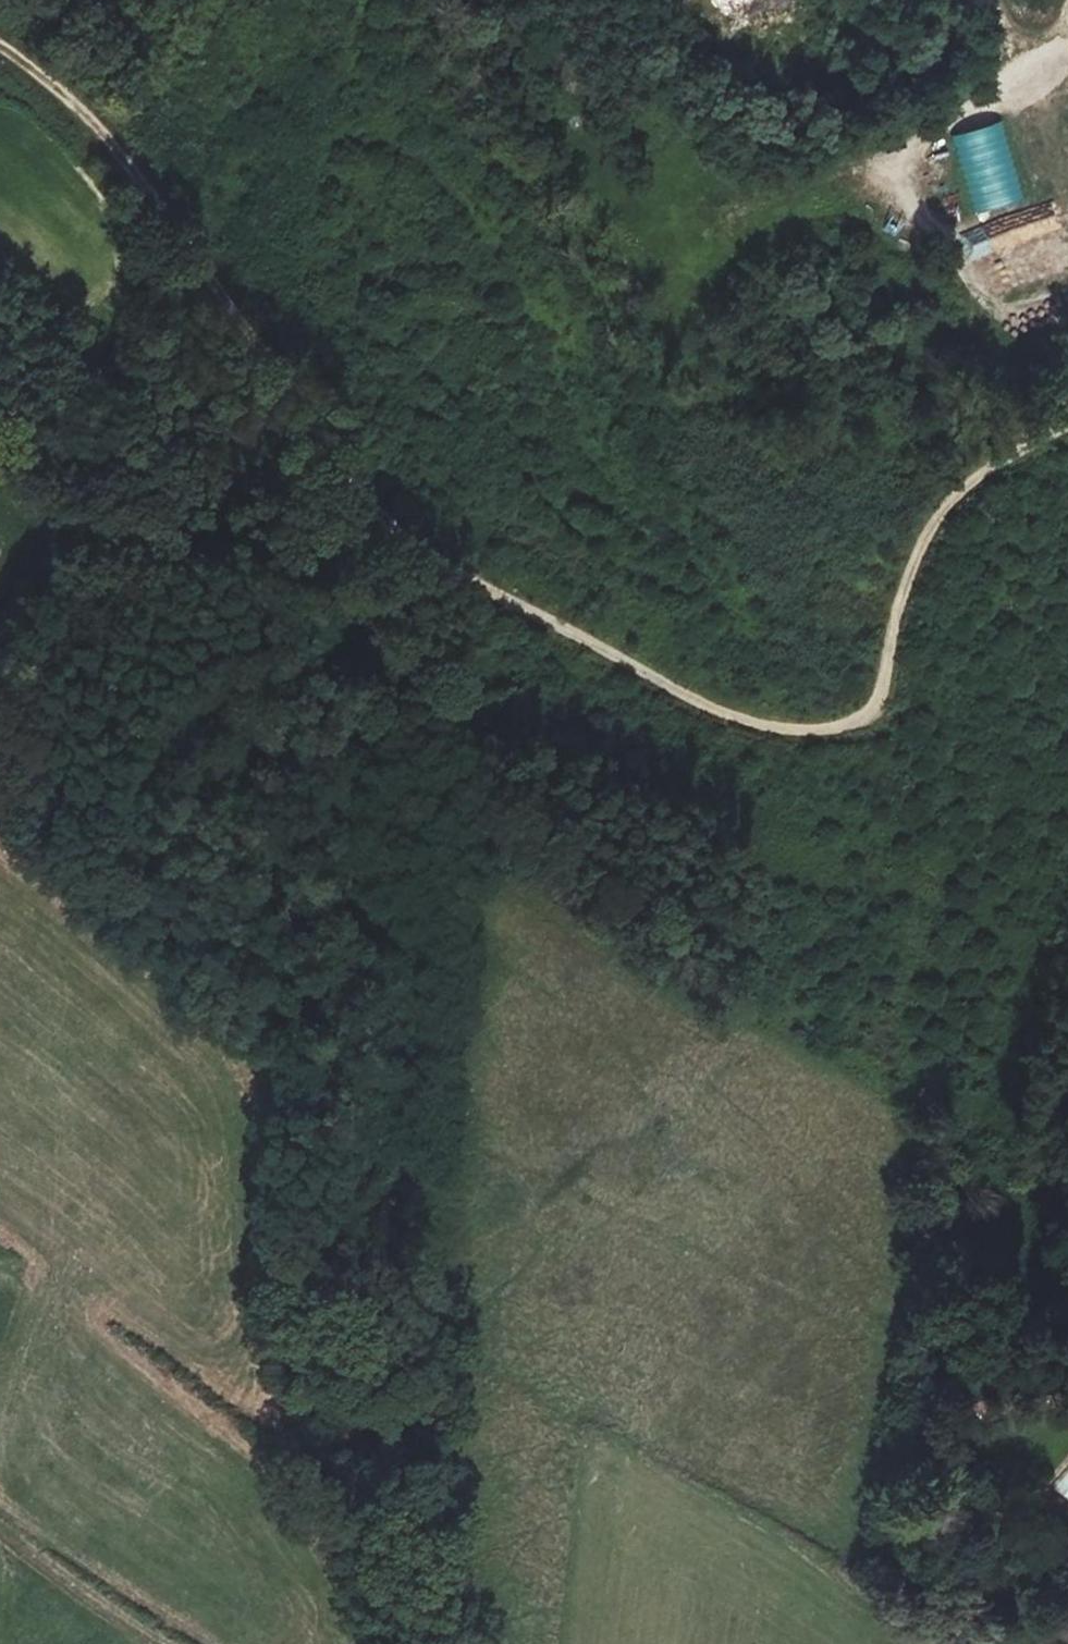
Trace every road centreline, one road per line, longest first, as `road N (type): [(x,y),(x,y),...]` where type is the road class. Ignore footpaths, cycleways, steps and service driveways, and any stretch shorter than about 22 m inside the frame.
road 1 (track): [(0,45),(88,121),(226,268),(400,477),(693,671),(740,688),(817,692),(886,657),(905,637),(923,522),(955,470),(1016,411),(1067,394)]
road 2 (track): [(150,1643),(0,1535)]

